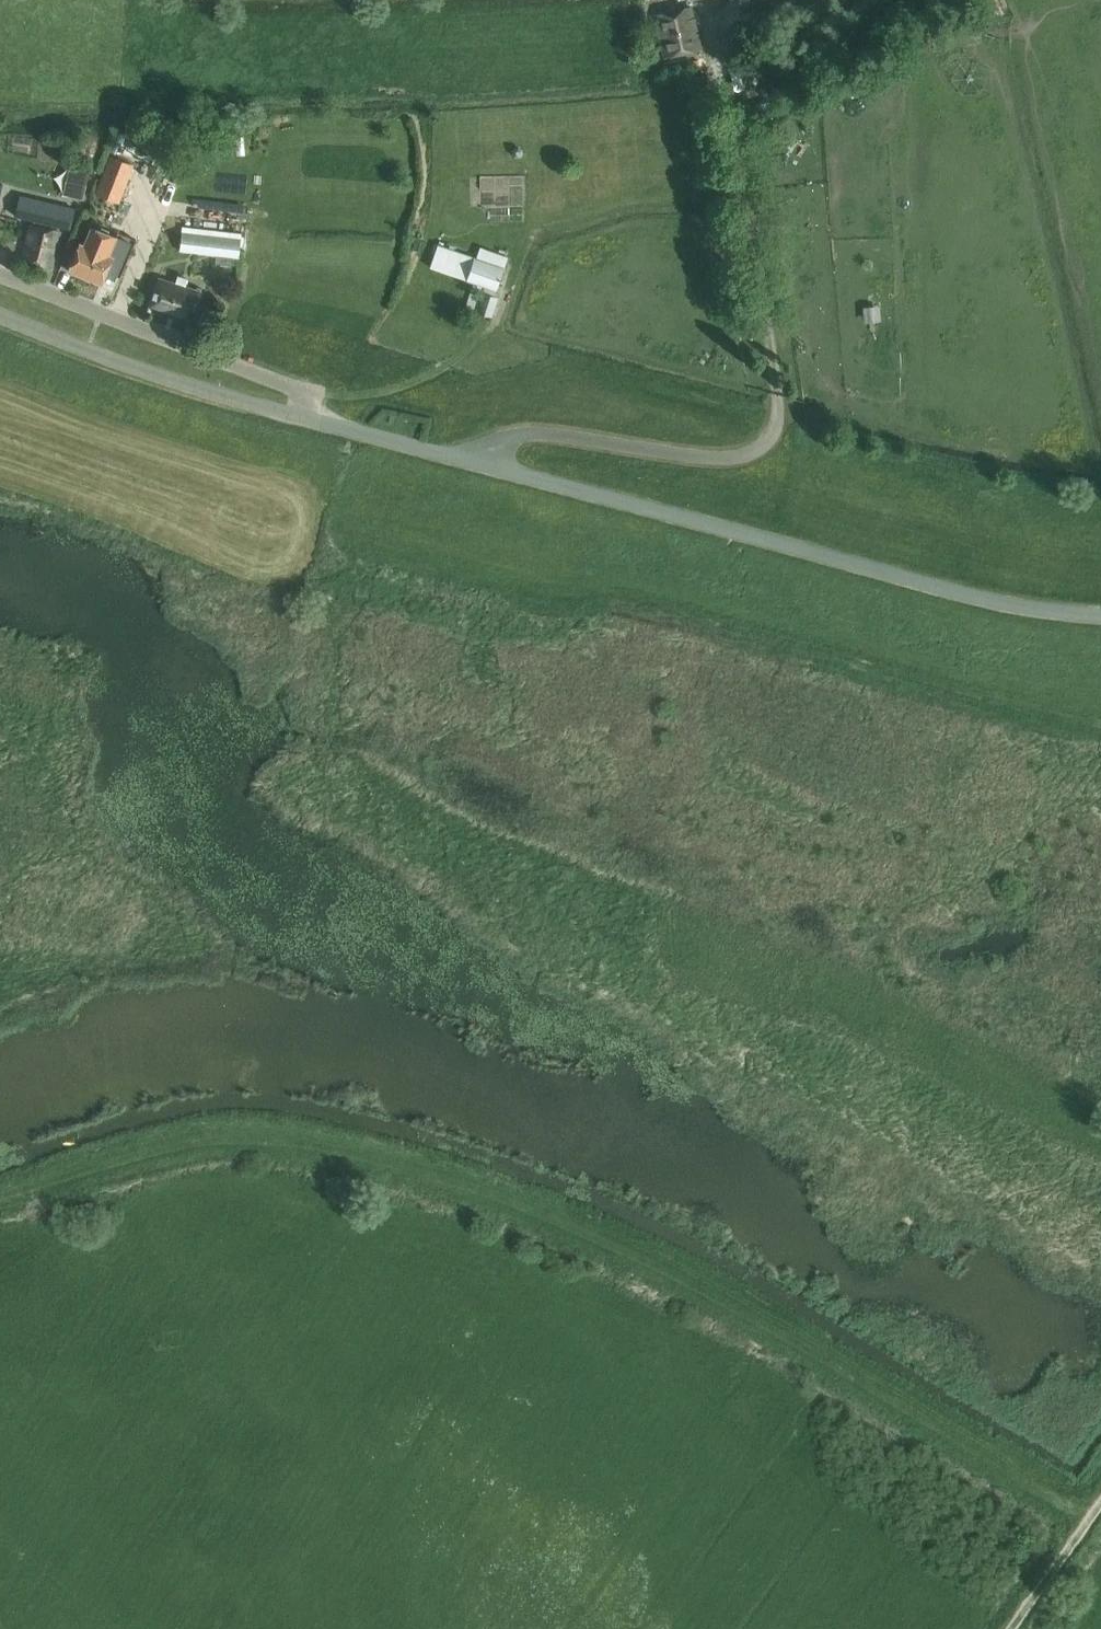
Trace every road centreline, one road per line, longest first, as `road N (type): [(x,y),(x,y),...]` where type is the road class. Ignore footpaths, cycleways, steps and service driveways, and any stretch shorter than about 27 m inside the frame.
road 1 (unclassified): [(1100,618),(948,596),(140,368),(0,315)]
road 2 (track): [(1014,1628),(1100,1506)]

